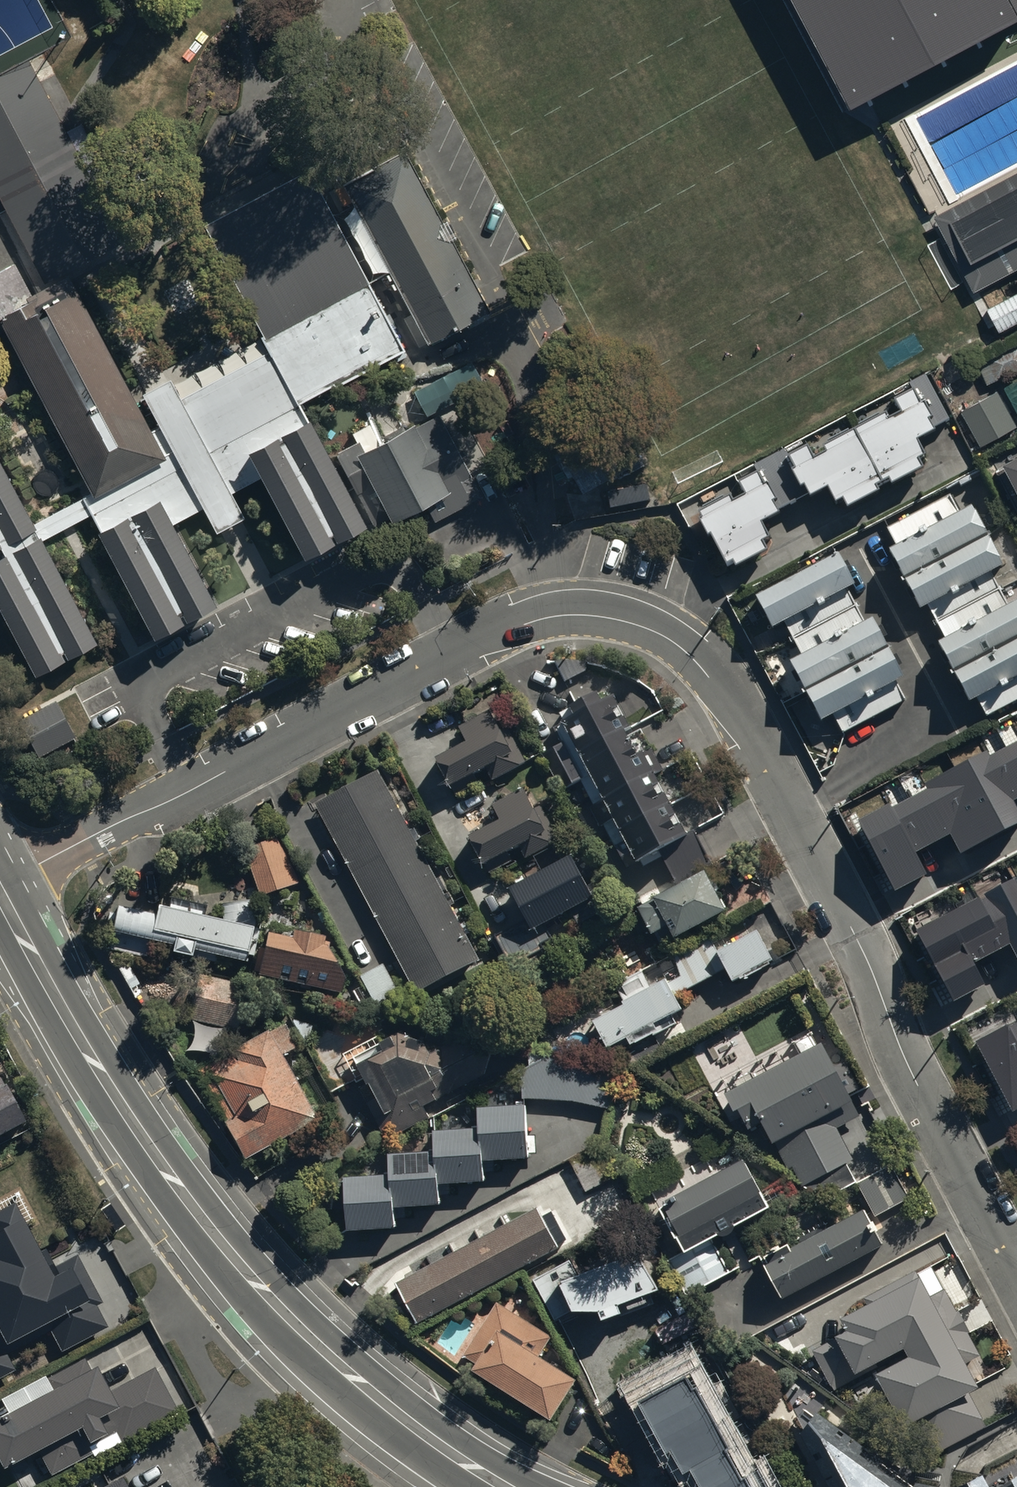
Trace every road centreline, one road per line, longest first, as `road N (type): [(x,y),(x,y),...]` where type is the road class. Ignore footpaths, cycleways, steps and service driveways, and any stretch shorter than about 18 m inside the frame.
road 1 (residential): [(0,892),(77,844),(522,624),(592,616),(649,629),(706,674),(853,933),(913,1080),(1016,1272)]
road 2 (secondary): [(506,1486),(357,1382),(258,1286),(134,1124),(0,895)]

